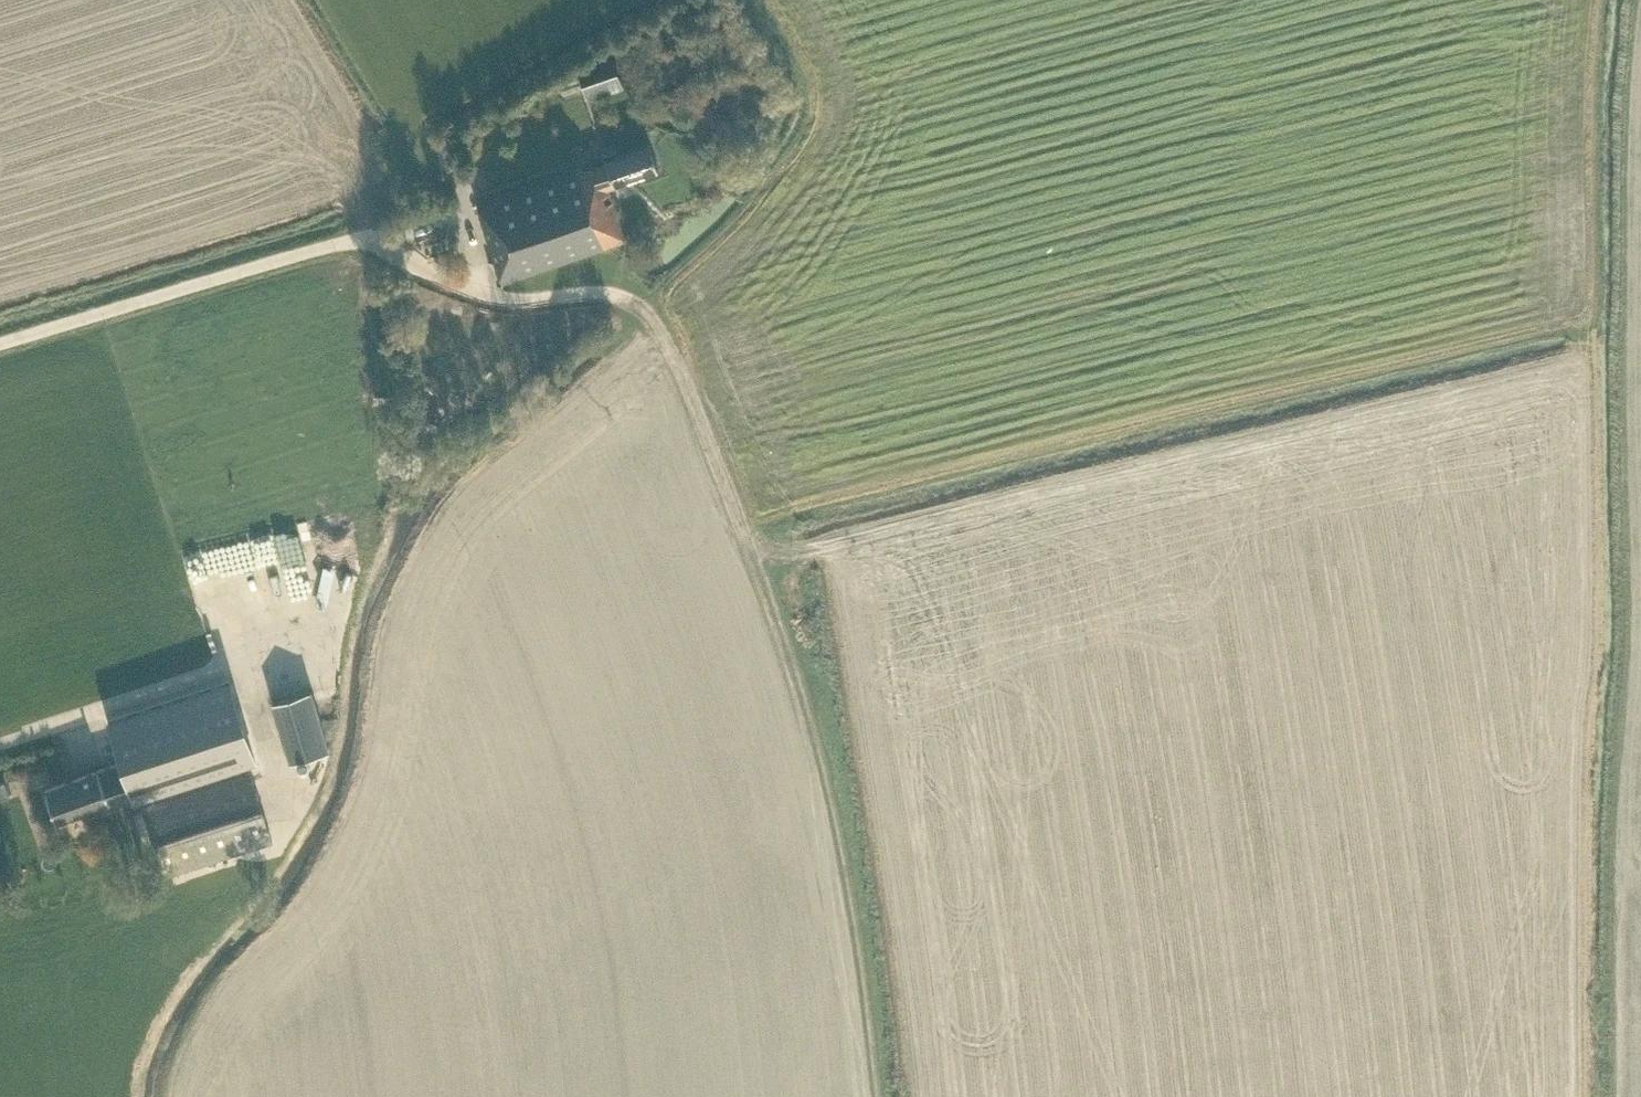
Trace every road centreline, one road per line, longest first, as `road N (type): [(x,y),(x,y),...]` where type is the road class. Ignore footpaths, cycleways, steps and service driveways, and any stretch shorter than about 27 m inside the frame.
road 1 (track): [(629,299),(664,333),(748,519),(848,884),(874,1096)]
road 2 (unclassified): [(0,343),(385,233),(419,265),(505,299),(602,293),(629,299)]

